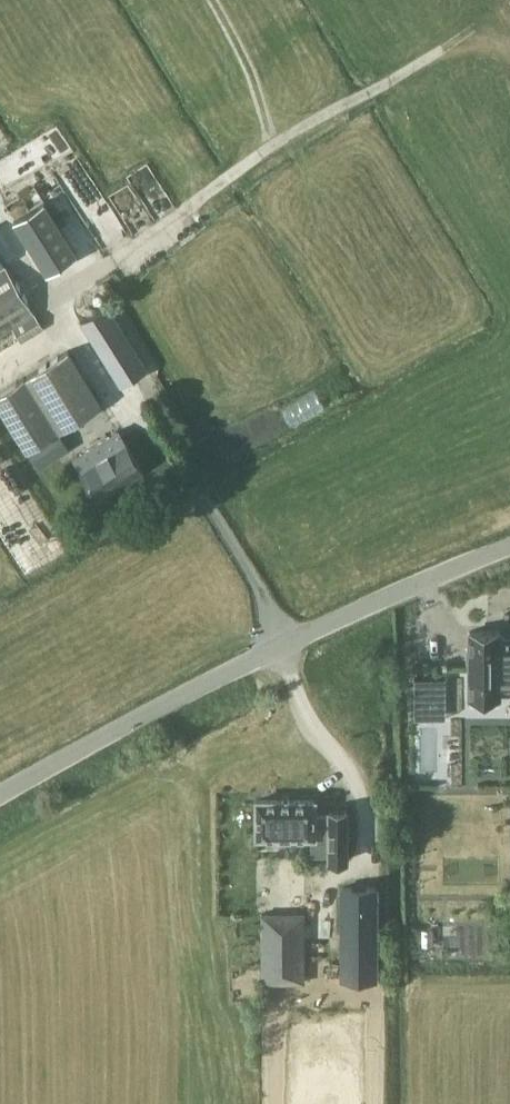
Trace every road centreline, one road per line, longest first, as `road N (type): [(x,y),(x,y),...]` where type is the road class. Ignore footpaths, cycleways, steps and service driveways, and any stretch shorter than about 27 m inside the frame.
road 1 (unclassified): [(509,546),(300,637),(0,794)]

